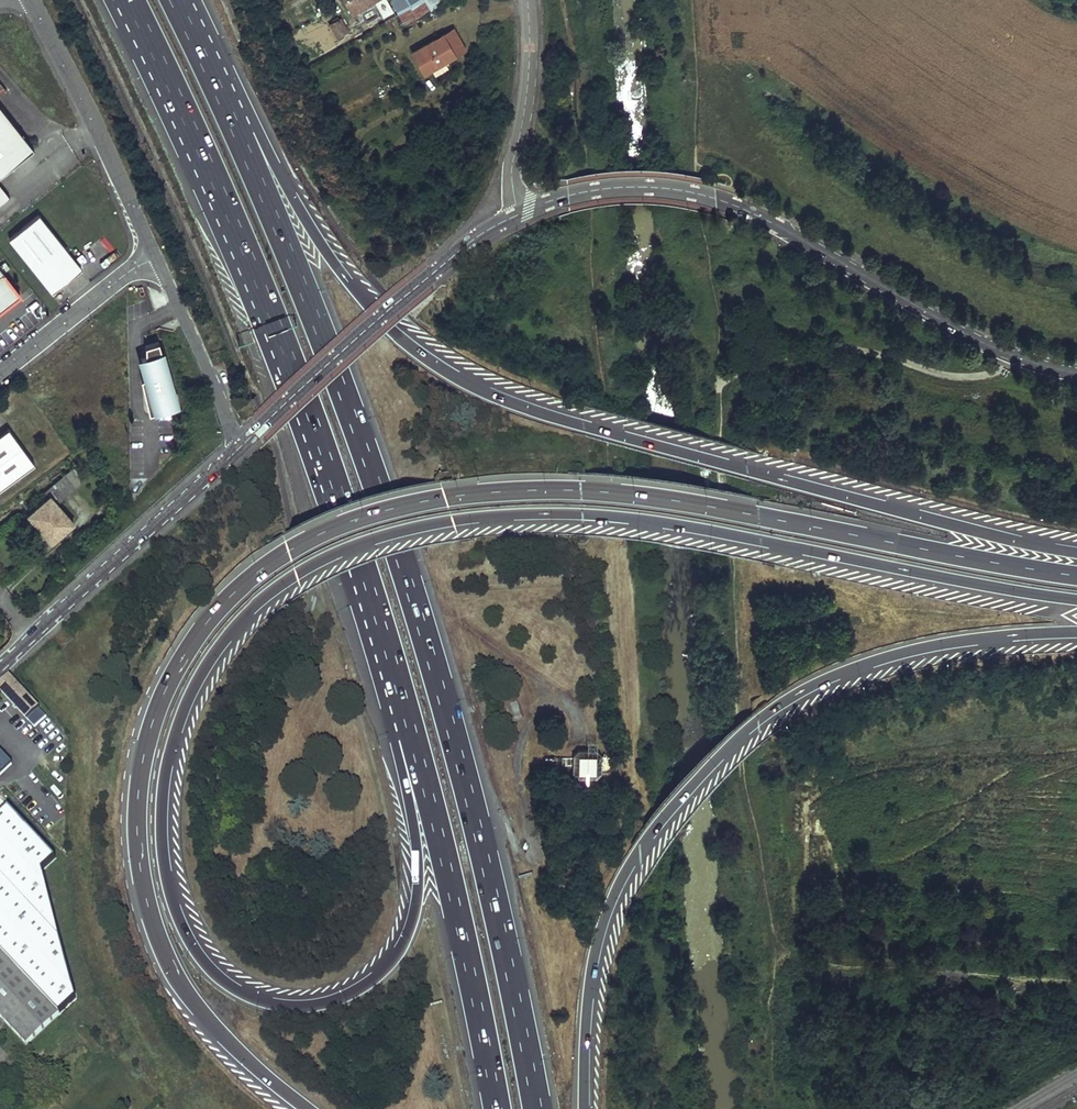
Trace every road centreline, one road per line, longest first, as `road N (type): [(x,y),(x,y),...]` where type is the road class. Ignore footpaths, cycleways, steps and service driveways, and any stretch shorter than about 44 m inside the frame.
road 1 (motorway): [(1076,575),(682,497),(570,488),(417,501),(333,527),(282,553),(210,614),(186,648),(142,759),(137,821),(139,870),(172,973),(254,1064),(312,1108)]
road 2 (motorway): [(402,708),(396,753),(415,867),(399,945),(343,996),(274,1005),(240,993),(215,975),(181,922),(163,858),(162,782),(200,673),(265,598),(352,544),(453,520),(603,516),(768,543)]
road 3 (motorway): [(538,1108),(469,790),(412,587),(357,413),(201,51)]
road 4 (motorway): [(1076,548),(581,425),(455,376),(383,323),(329,256),(201,51)]
road 5 (motorway): [(585,1108),(588,1007),(612,906),(702,769),(758,719),(849,671),(951,641),(1076,630)]
road 6 (motorway): [(127,0),(163,66),(297,391),(402,708)]
road 7 (tertiary): [(520,214),(591,191),(635,186),(727,201),(948,324),(1076,372)]
road 8 (unclassified): [(30,0),(175,298),(237,452)]
road 9 (motorway): [(402,708),(498,1108)]
road 10 (tertiary): [(237,452),(469,243),(520,214)]
road 11 (tertiary): [(0,665),(237,452)]
road 12 (motorway): [(768,543),(1076,596)]
road 13 (residential): [(527,0),(525,104),(511,169),(520,214)]
road 14 (track): [(588,174),(563,0)]

